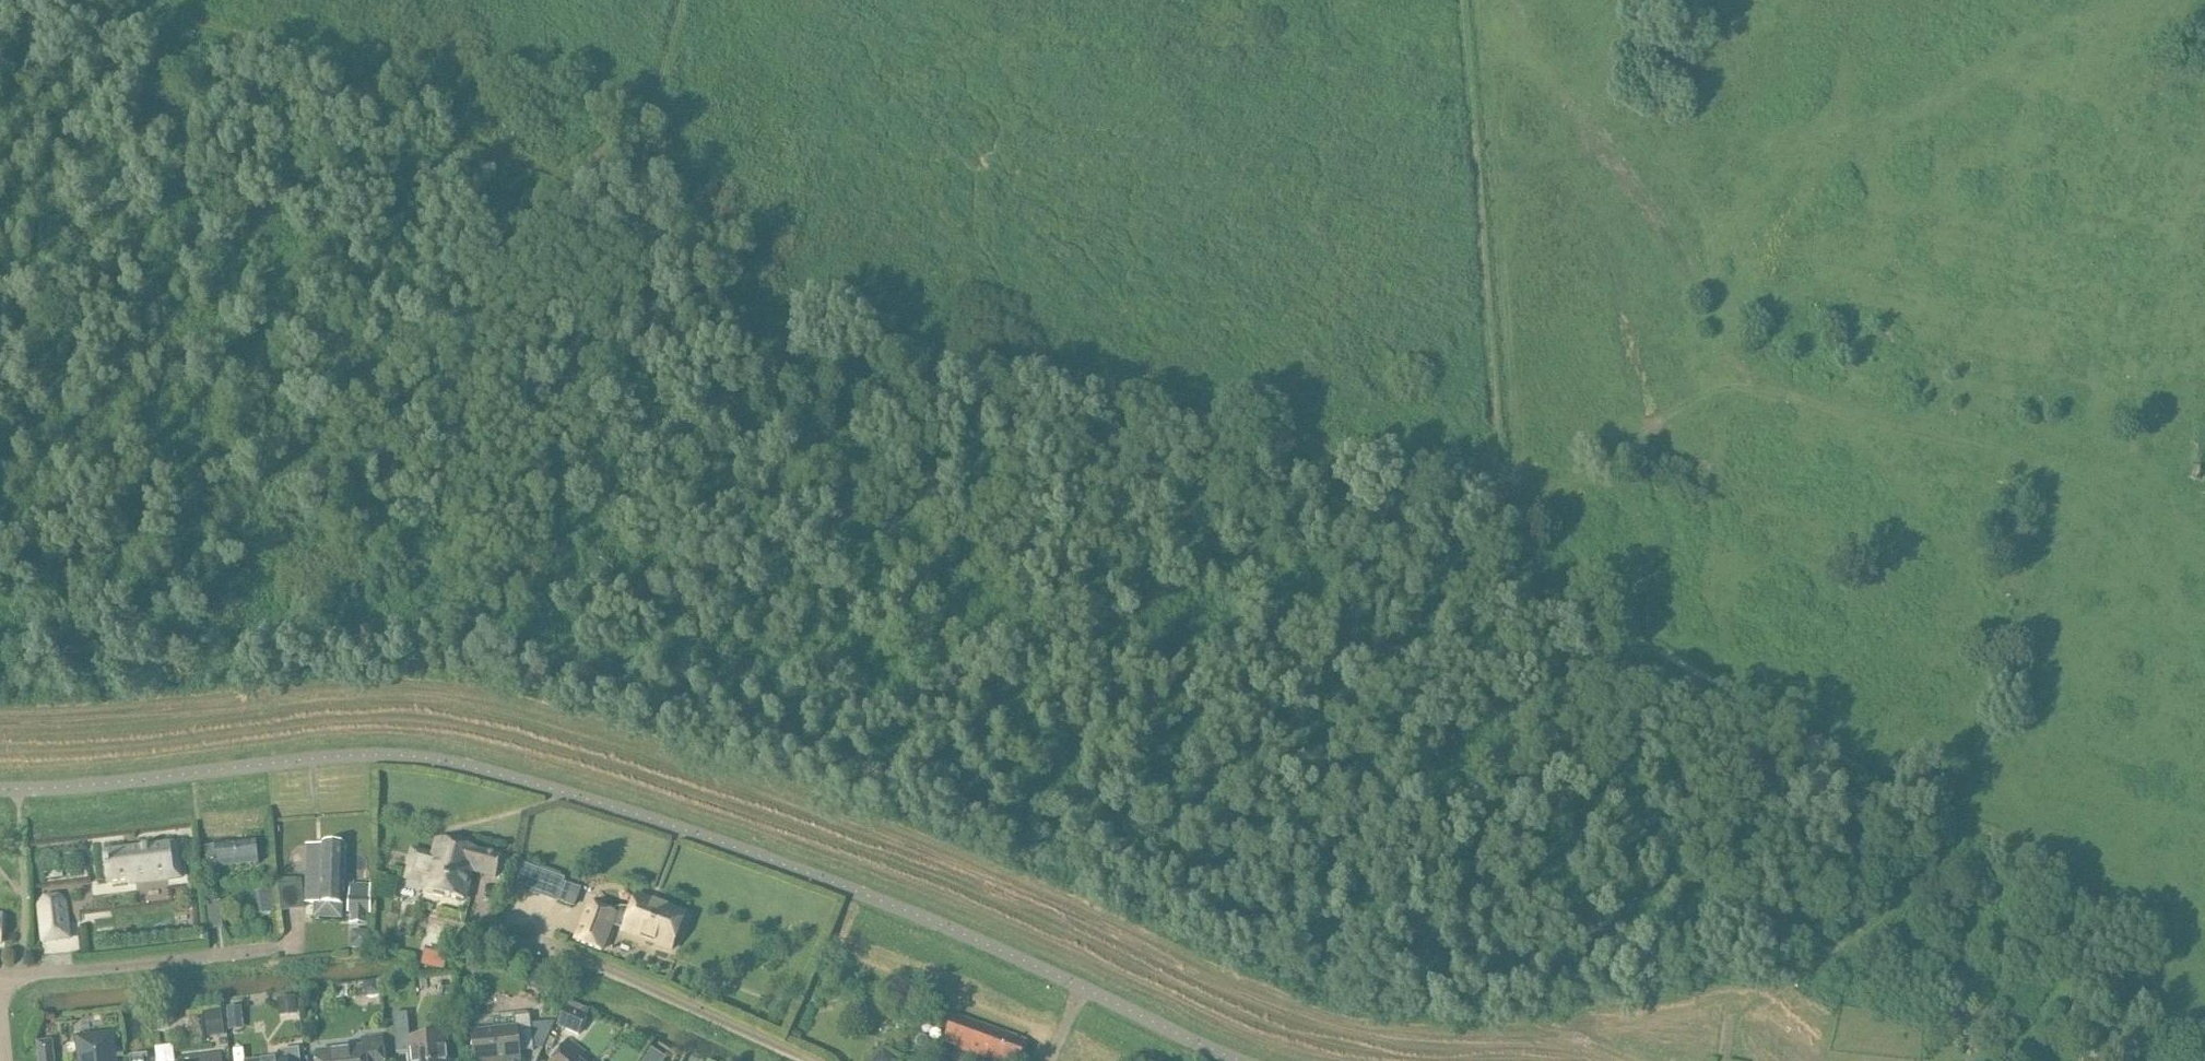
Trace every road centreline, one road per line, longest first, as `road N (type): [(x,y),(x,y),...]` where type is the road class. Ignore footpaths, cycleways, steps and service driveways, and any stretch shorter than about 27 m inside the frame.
road 1 (residential): [(338,955),(3,980)]
road 2 (residential): [(817,1060),(629,981),(507,942)]

